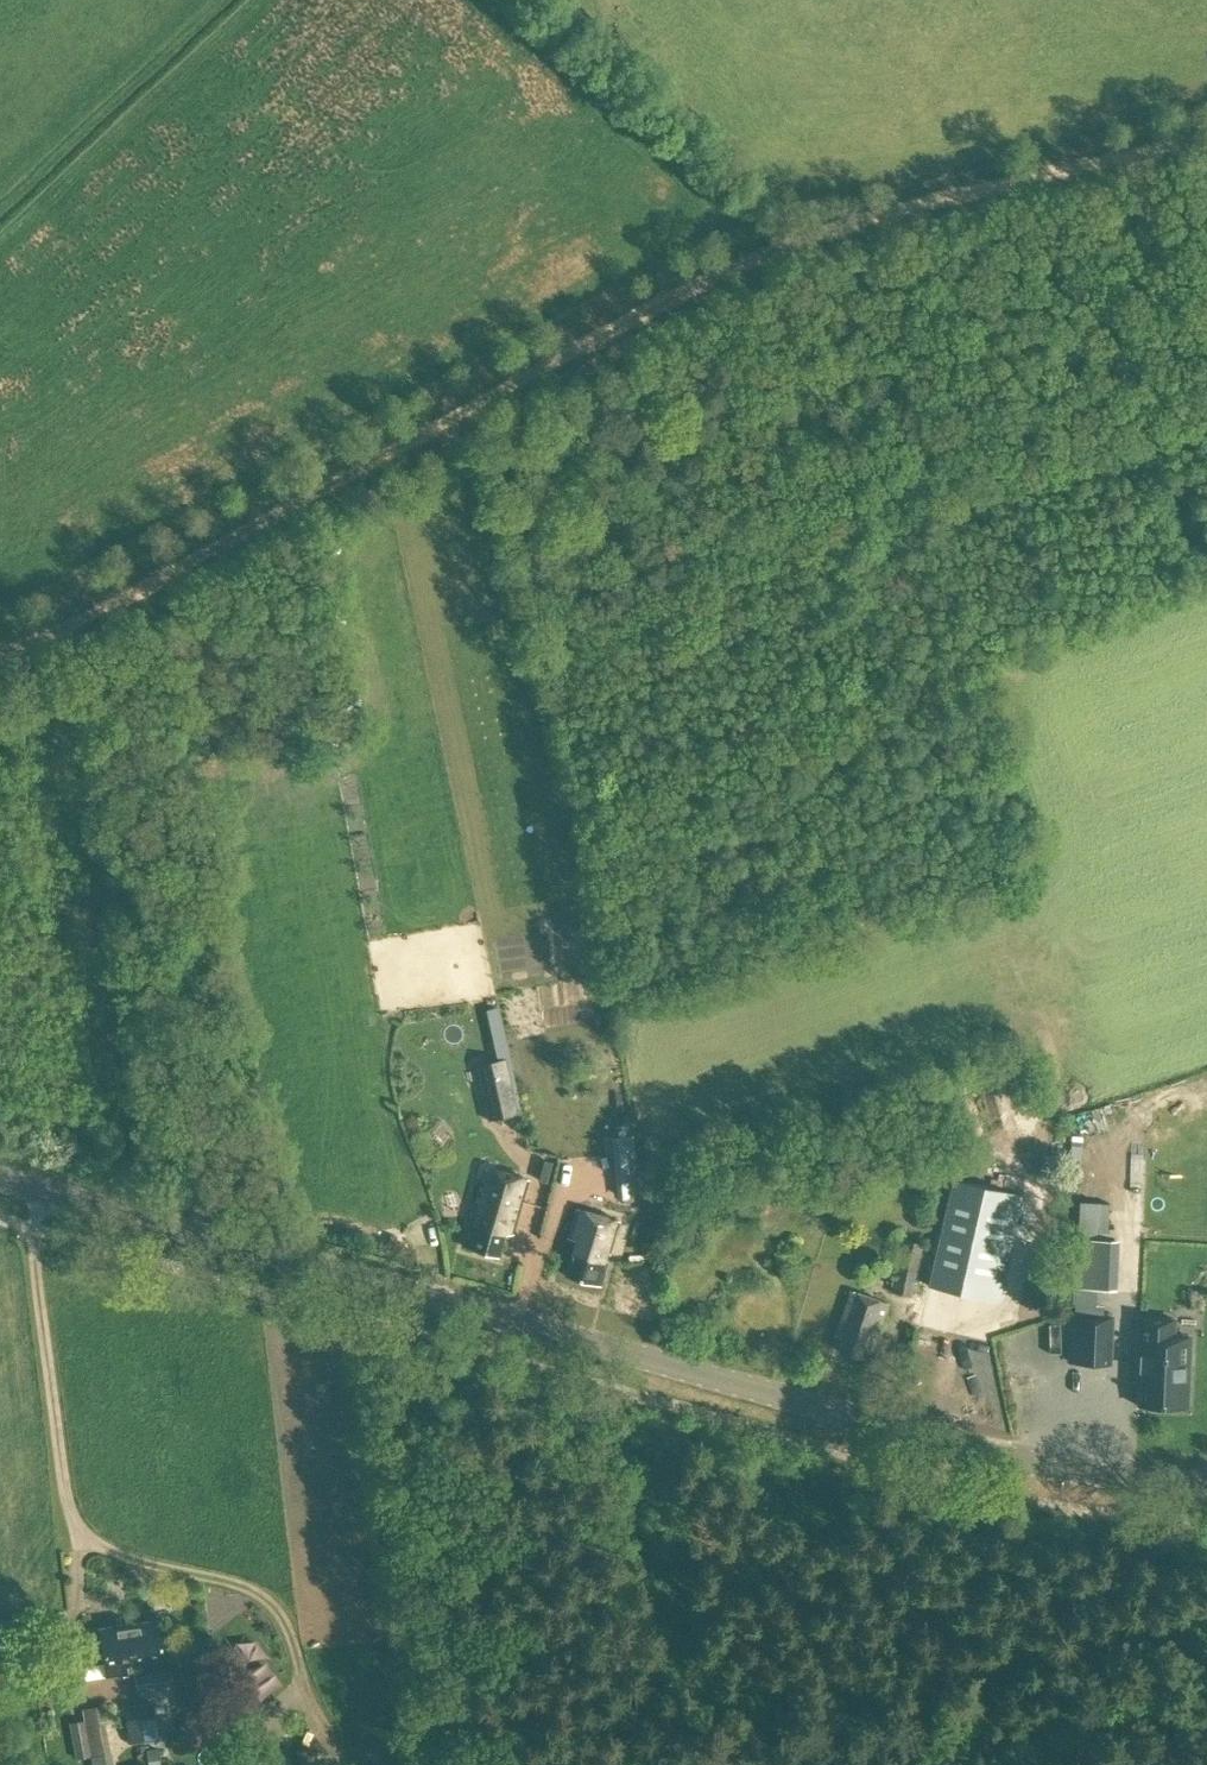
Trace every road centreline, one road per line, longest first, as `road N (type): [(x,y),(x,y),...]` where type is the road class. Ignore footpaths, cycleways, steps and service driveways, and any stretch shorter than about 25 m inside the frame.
road 1 (track): [(0,651),(803,239),(1206,137)]
road 2 (tertiary): [(1206,1485),(982,1453),(0,1178)]
road 3 (track): [(354,1764),(325,1726),(290,1630),(269,1596),(117,1552),(86,1536),(71,1513),(34,1265),(41,1190)]

